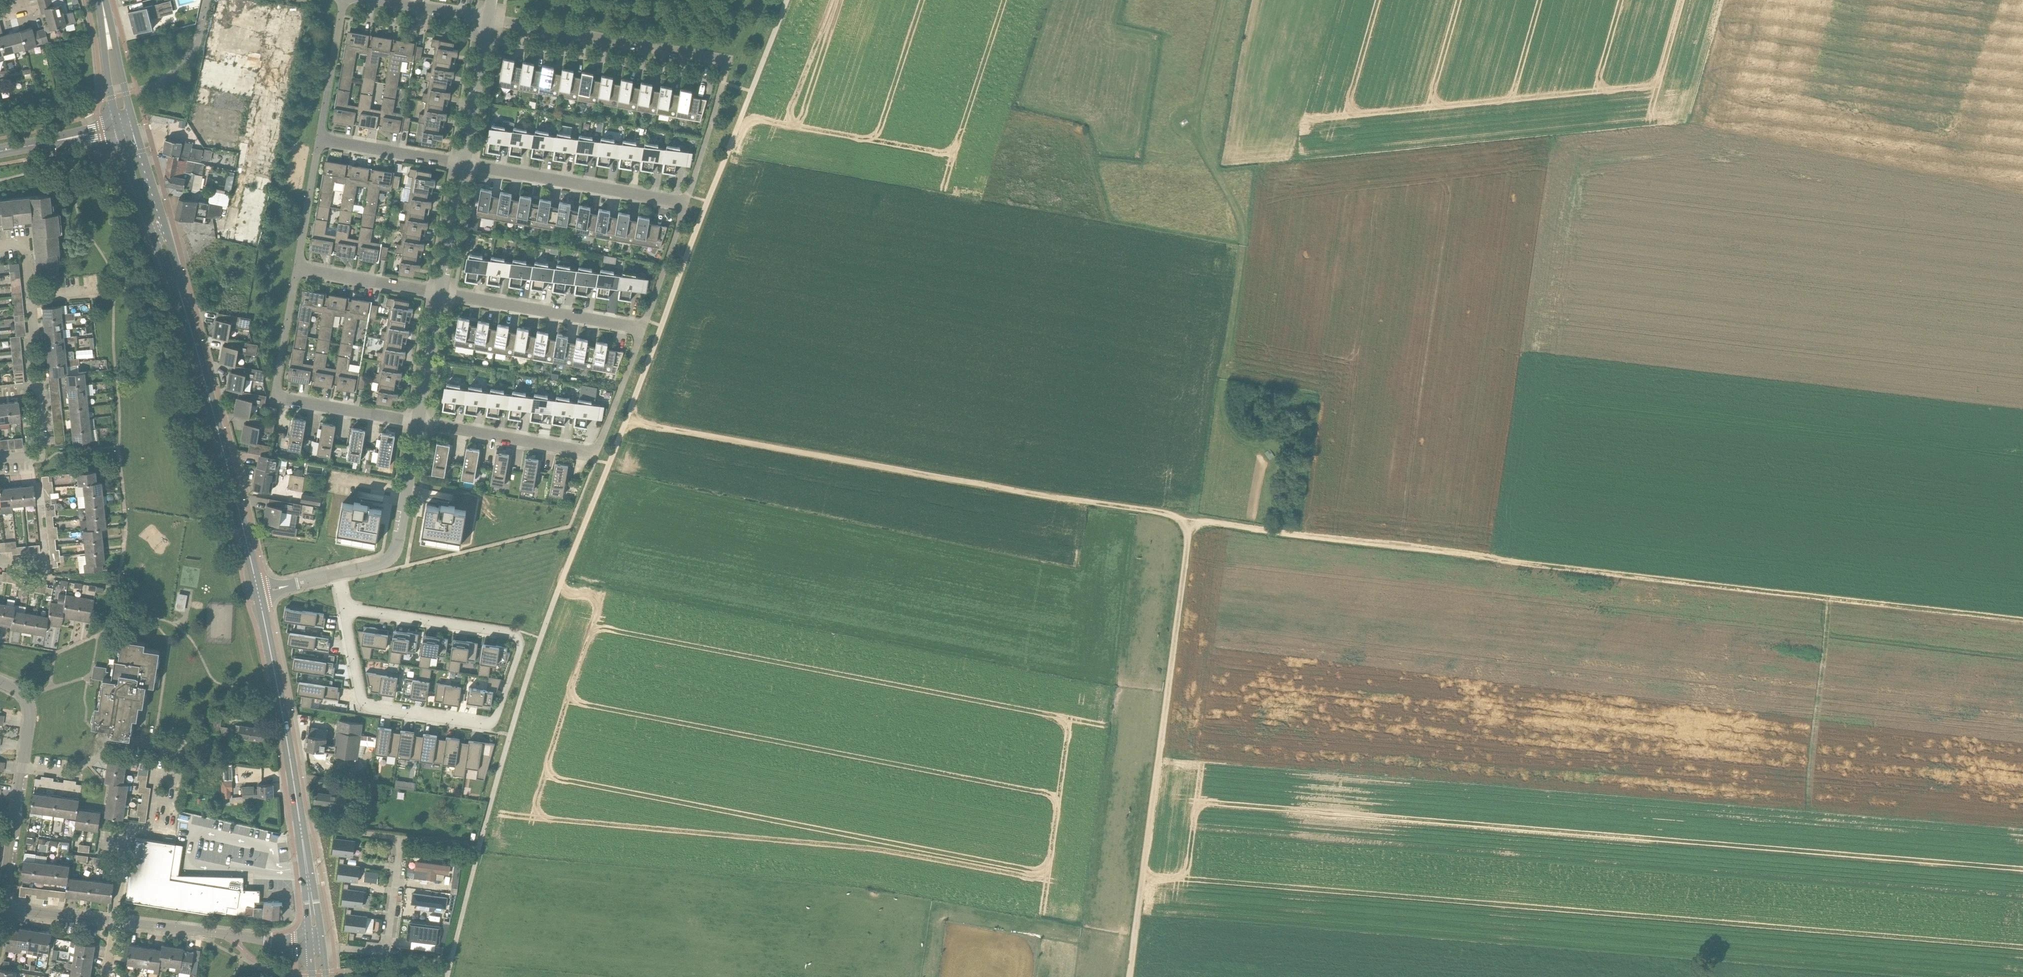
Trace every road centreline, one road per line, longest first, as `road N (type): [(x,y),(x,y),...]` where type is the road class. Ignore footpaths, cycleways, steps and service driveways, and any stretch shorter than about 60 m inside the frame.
road 1 (track): [(1190,518),(1512,566),(2022,627)]
road 2 (track): [(1190,518),(627,418)]
road 3 (residential): [(344,612),(367,706),(494,718),(520,648),(514,635),(356,610)]
road 4 (track): [(1190,518),(1130,976)]
road 5 (residential): [(685,205),(723,84),(719,63),(494,18)]
road 6 (secondary): [(258,593),(180,294)]
road 7 (residential): [(419,421),(596,448),(643,327)]
road 8 (residential): [(317,945),(383,951),(401,846),(400,839),(302,830)]
road 9 (residential): [(419,421),(278,393),(297,268)]
road 10 (residential): [(0,459),(35,456),(41,445),(25,249),(0,246)]
road 11 (secondary): [(302,830),(258,593)]
road 12 (residential): [(116,917),(129,828),(158,832),(171,749),(154,745)]
road 13 (residential): [(685,205),(468,167)]
road 14 (residential): [(317,945),(116,917)]
road 15 (residential): [(643,327),(446,292)]
road 16 (residential): [(336,574),(396,554),(419,421)]
road 17 (secondary): [(180,294),(134,124)]
road 18 (secondary): [(121,134),(180,294)]
road 19 (residential): [(468,167),(494,18)]
road 20 (residential): [(446,292),(297,268)]
road 21 (residential): [(468,167),(320,140)]
road 22 (residential): [(320,140),(344,0)]
road 23 (residential): [(8,908),(24,768)]
road 24 (residential): [(24,768),(69,774),(111,745),(154,745)]
road 25 (residential): [(419,421),(446,292)]
road 26 (residential): [(297,268),(320,140)]
road 27 (residential): [(643,327),(685,205)]
road 28 (residential): [(446,292),(468,167)]
road 29 (tertiary): [(134,124),(103,6)]

